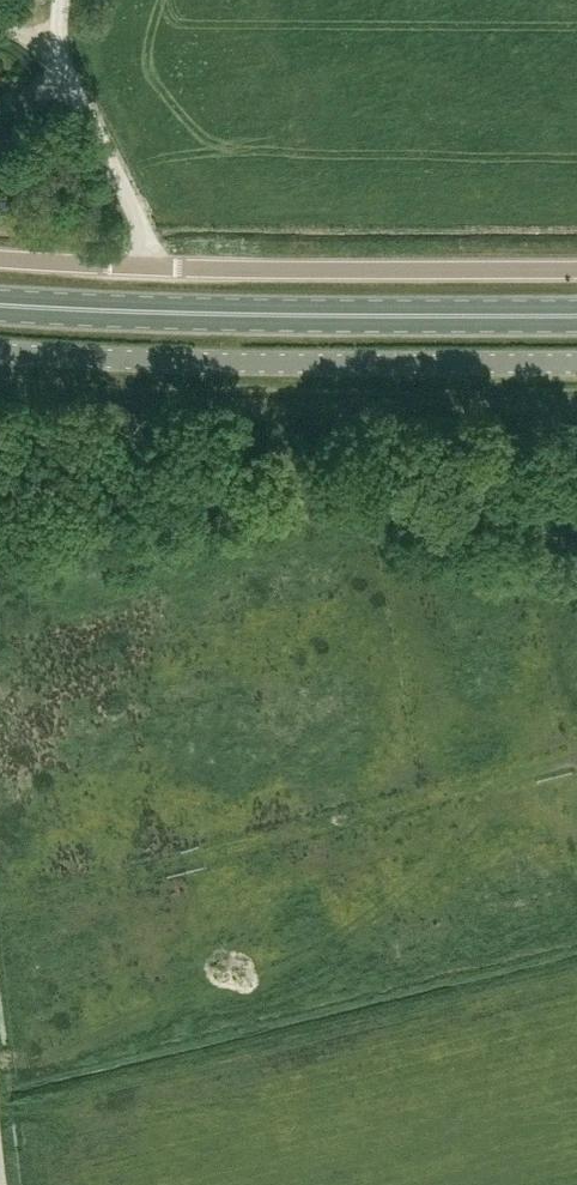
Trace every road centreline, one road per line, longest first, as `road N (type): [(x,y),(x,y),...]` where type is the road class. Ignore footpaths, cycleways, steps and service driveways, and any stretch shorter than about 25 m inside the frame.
road 1 (primary): [(0,305),(288,316),(576,315)]
road 2 (unclassified): [(576,363),(0,349)]
road 3 (unclassified): [(144,264),(576,268)]
road 4 (unclassified): [(63,0),(62,64),(138,215),(144,264)]
road 5 (unclassified): [(0,256),(144,264)]

